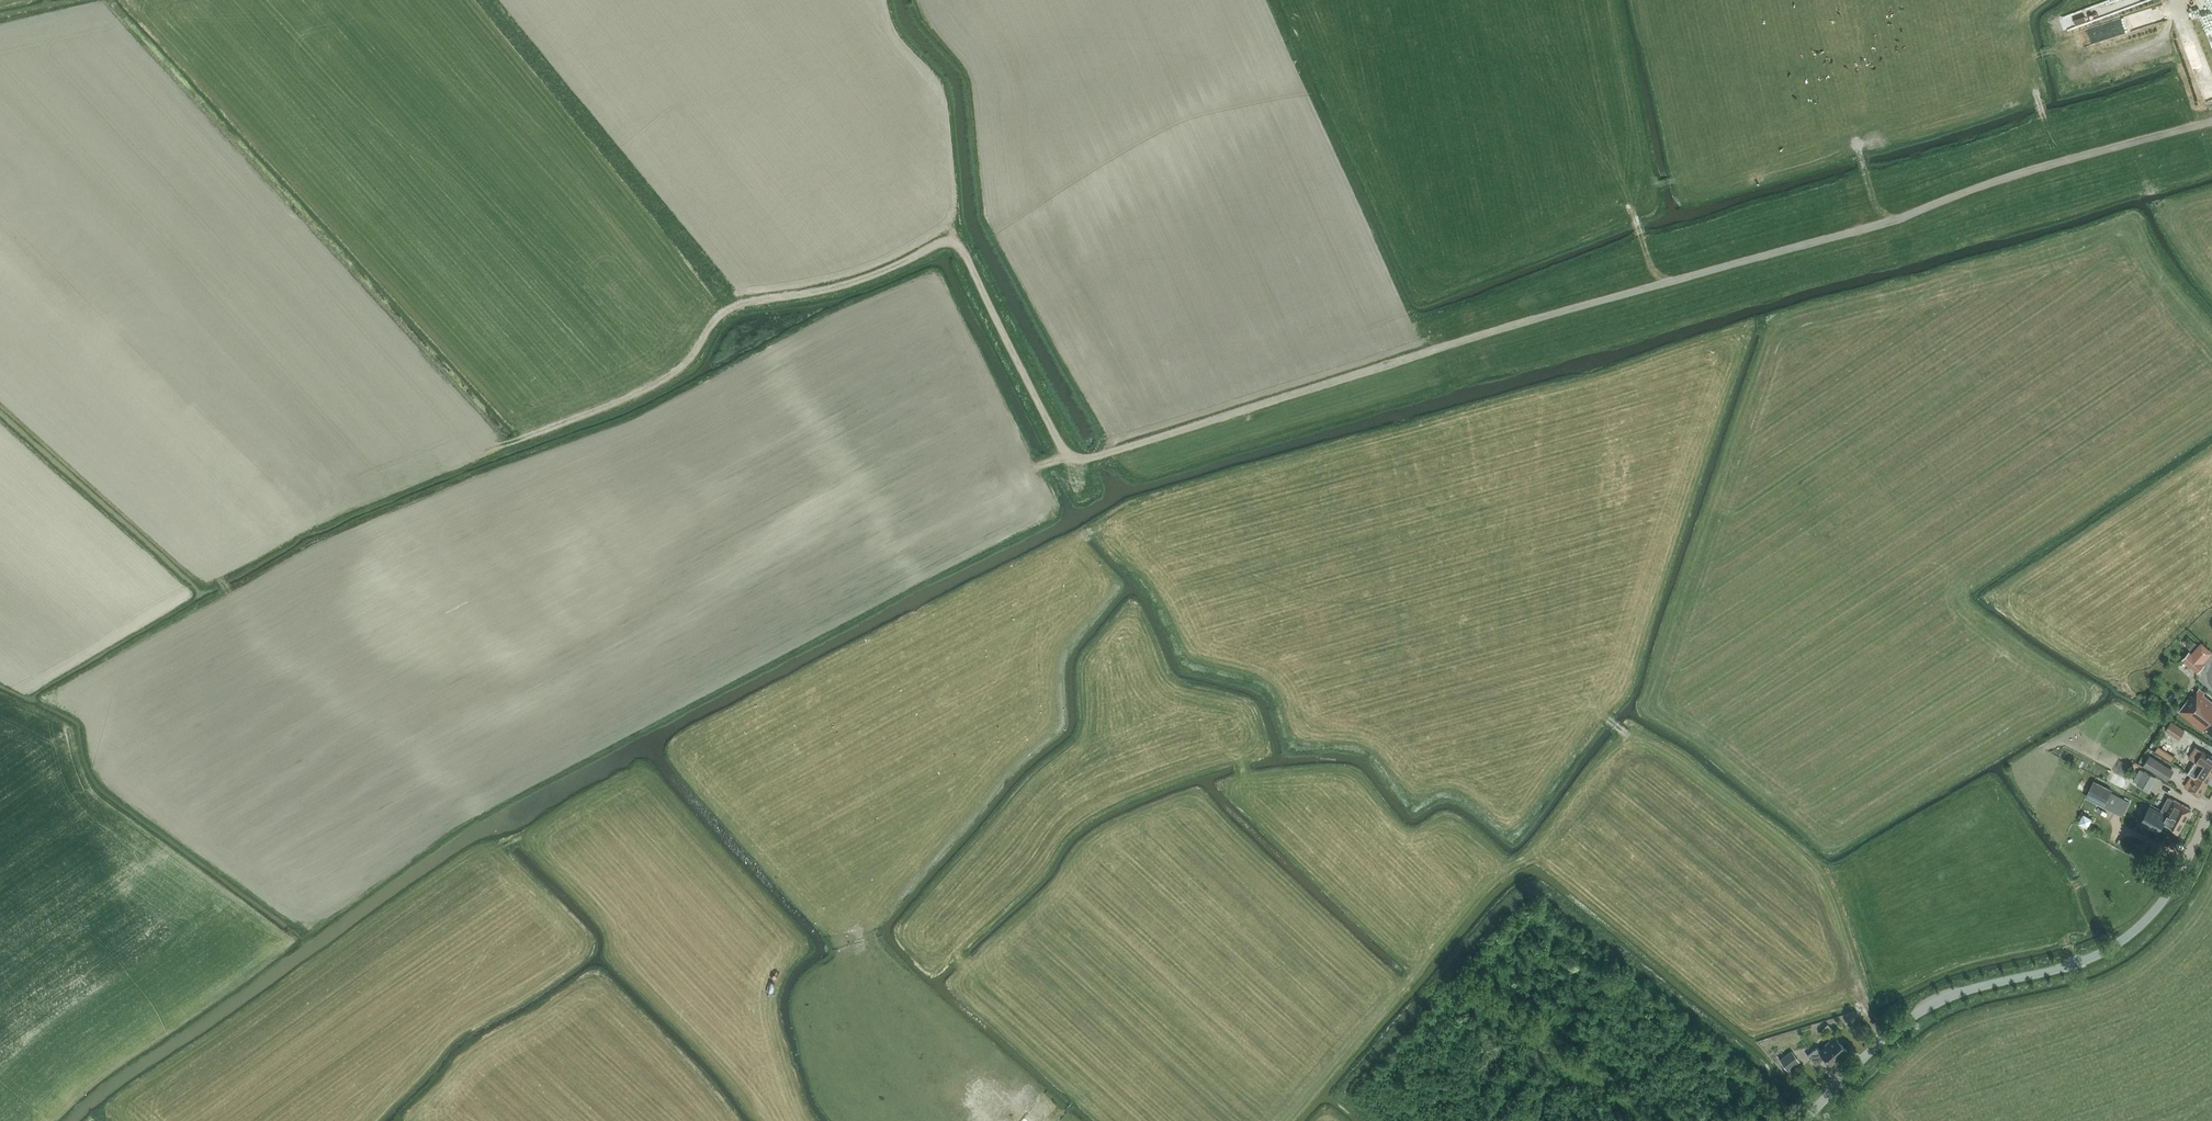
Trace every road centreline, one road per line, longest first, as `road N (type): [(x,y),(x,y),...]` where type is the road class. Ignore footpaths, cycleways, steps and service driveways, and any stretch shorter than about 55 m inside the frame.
road 1 (track): [(2211,122),(1992,182),(1871,227),(1497,330),(1110,453),(1020,466)]
road 2 (track): [(1070,457),(950,241),(844,285),(737,307),(673,375),(501,445)]
road 3 (unclassified): [(1805,1120),(1876,1047),(1928,1008),(2093,958),(2123,941),(2170,892),(2211,808)]

